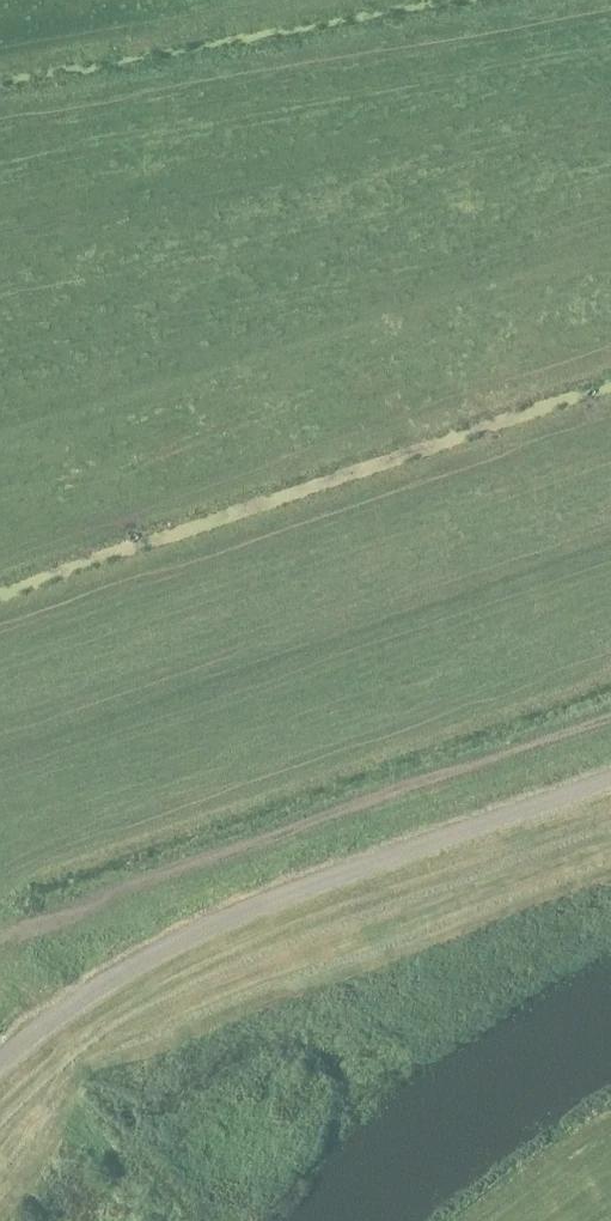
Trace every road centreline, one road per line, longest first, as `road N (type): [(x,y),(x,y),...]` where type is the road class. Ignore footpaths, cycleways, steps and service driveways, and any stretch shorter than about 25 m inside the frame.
road 1 (unclassified): [(0,1064),(104,987),(187,939),(610,784)]

